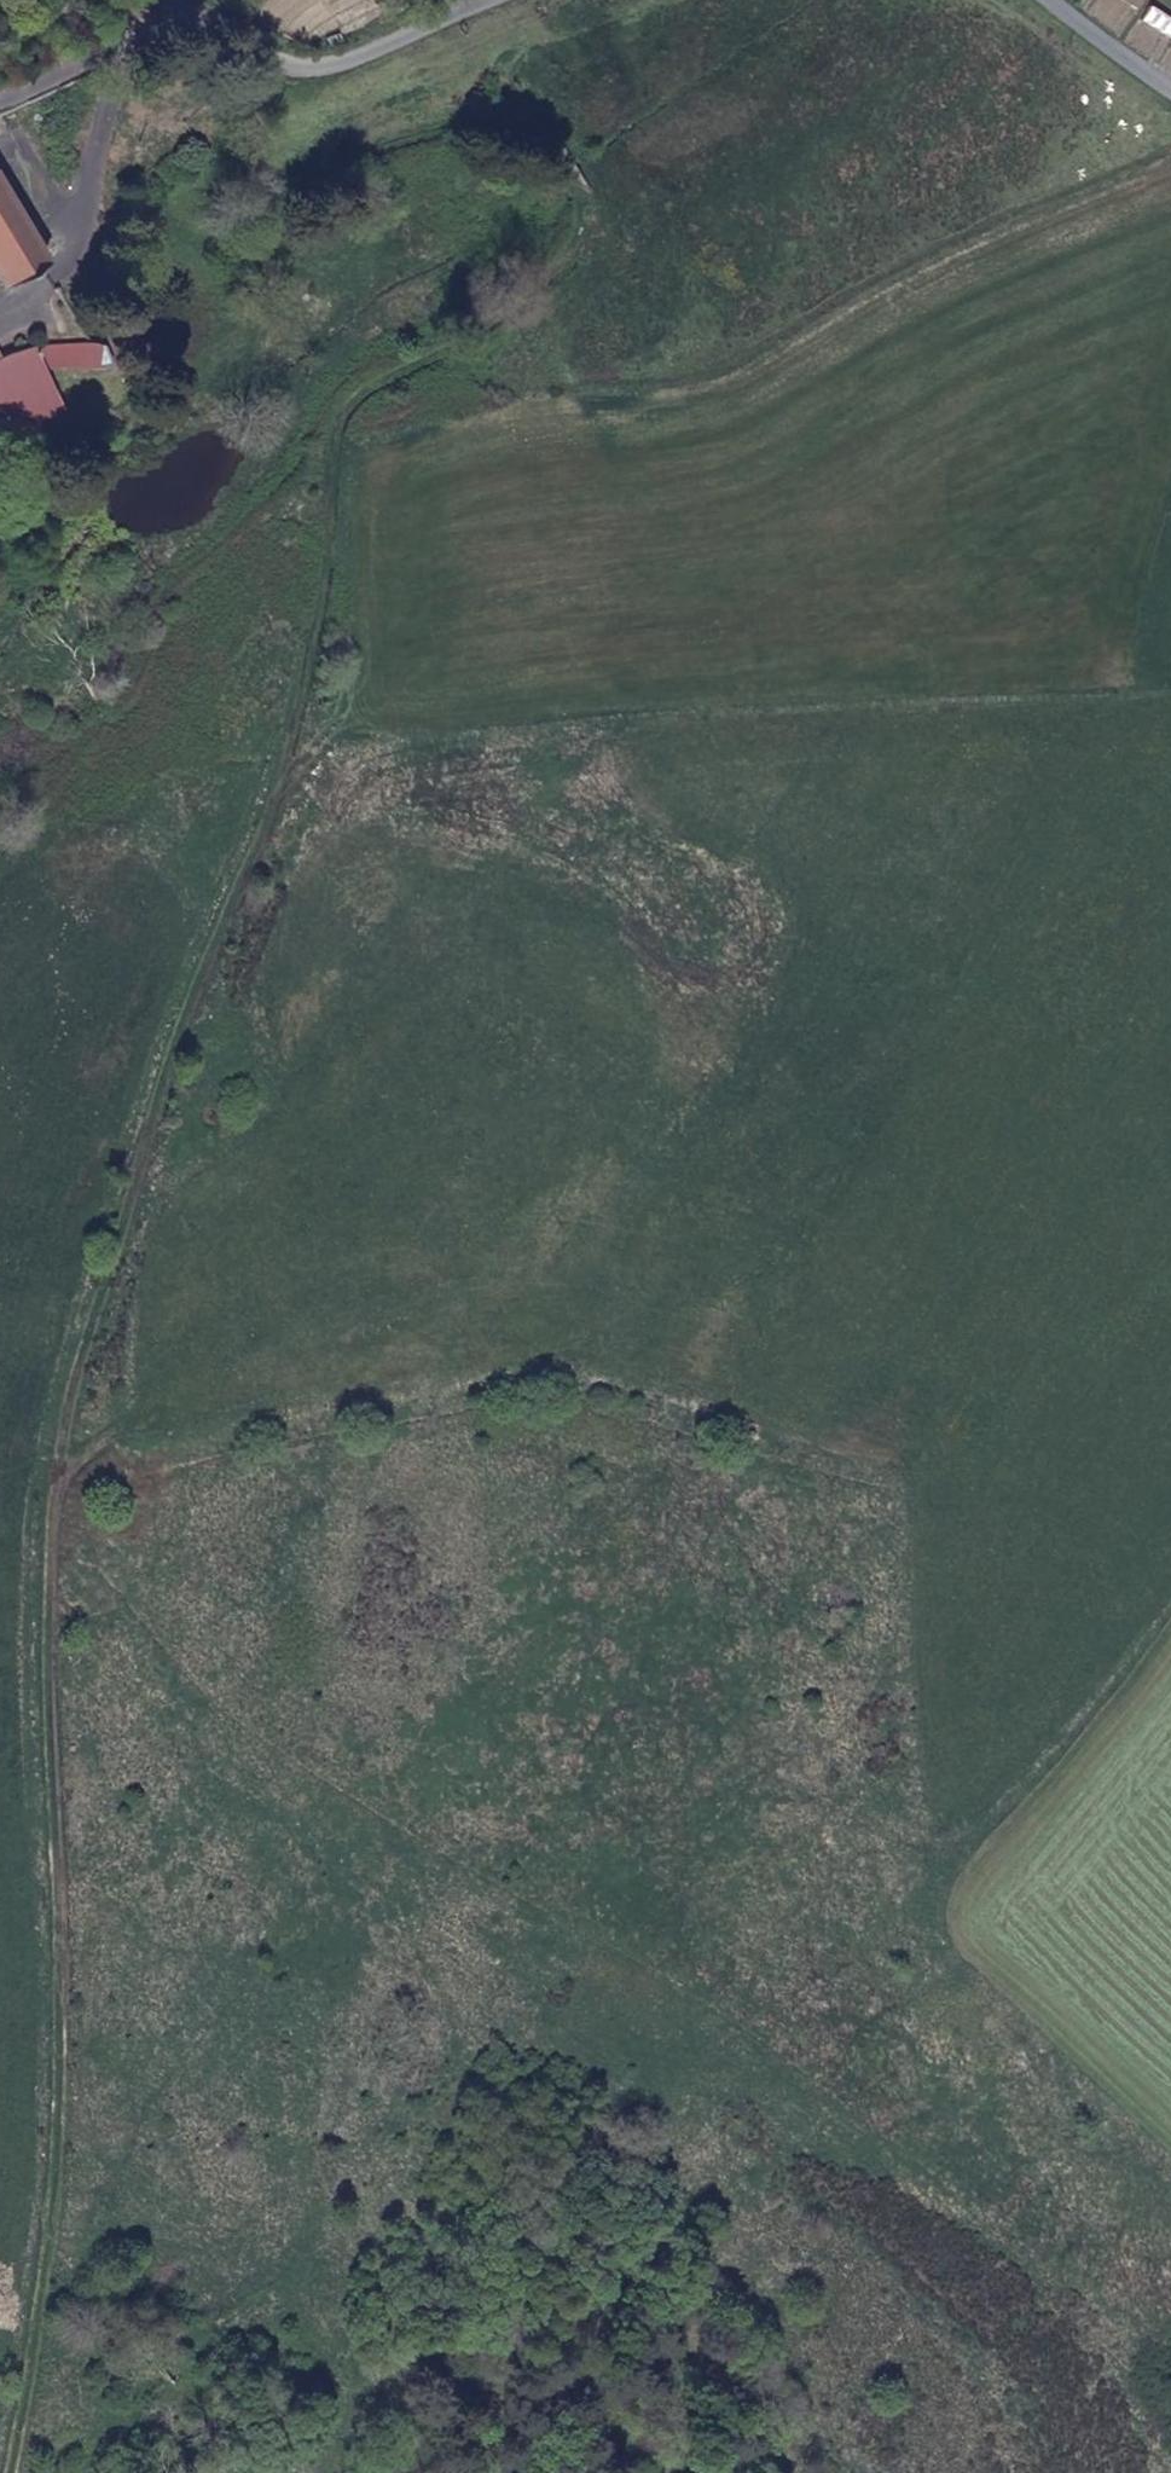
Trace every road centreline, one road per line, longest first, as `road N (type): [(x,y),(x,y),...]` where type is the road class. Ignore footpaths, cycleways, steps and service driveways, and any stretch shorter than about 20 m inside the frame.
road 1 (track): [(19,2472),(52,2307),(68,1799),(57,1462),(140,1140),(260,836),(319,606),(344,415),(370,381),(501,320),(544,288),(586,226),(581,198),(543,147),(509,133),(475,126),(306,168),(278,159),(247,142),(237,104),(274,62)]
road 2 (residential): [(134,29),(206,32),(274,62),(324,68),(491,0)]
road 3 (residential): [(1042,0),(1170,88)]
road 4 (residential): [(134,29),(0,101)]

